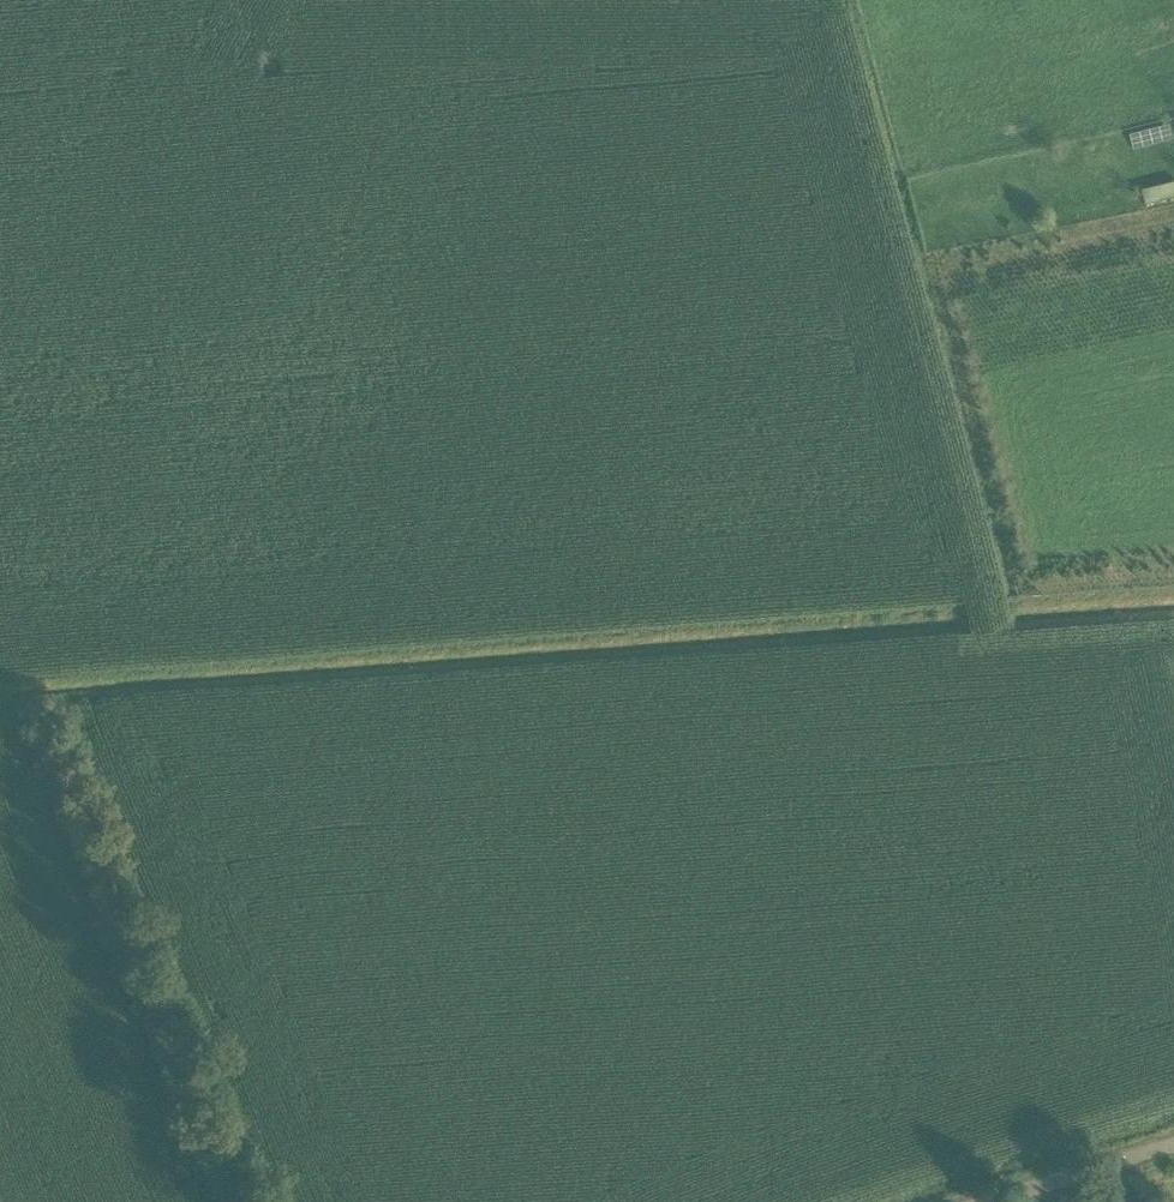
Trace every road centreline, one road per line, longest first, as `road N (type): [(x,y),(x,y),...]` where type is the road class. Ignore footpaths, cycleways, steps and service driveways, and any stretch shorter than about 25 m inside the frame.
road 1 (unclassified): [(1173,1146),(994,1201)]

